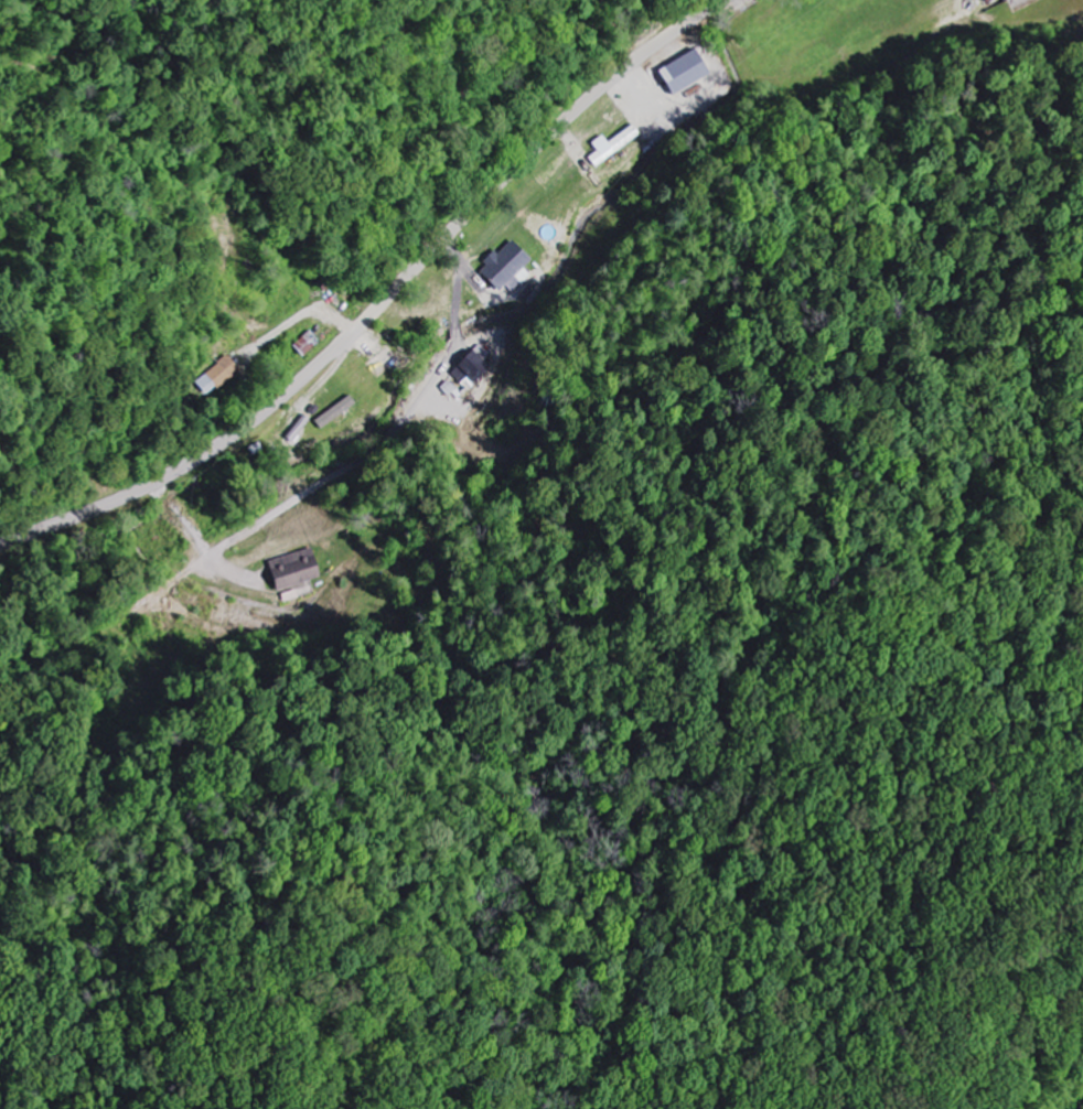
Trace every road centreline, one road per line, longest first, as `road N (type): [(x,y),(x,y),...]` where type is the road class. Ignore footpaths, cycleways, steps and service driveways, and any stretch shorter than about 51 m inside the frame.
road 1 (secondary): [(0,547),(158,484),(236,437),(344,343),(582,108),(724,0)]

